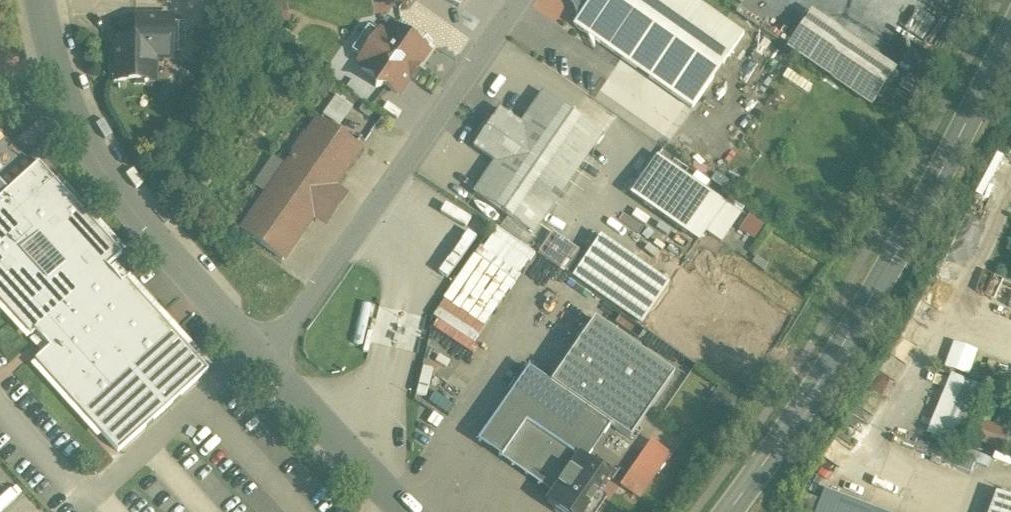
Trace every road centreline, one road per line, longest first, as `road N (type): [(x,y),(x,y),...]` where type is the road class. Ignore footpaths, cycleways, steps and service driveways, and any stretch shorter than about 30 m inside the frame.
road 1 (secondary): [(1010,43),(829,369),(728,511)]
road 2 (residential): [(268,355),(519,0)]
road 3 (residential): [(42,0),(106,167),(268,355)]
road 4 (residential): [(268,355),(413,511)]

